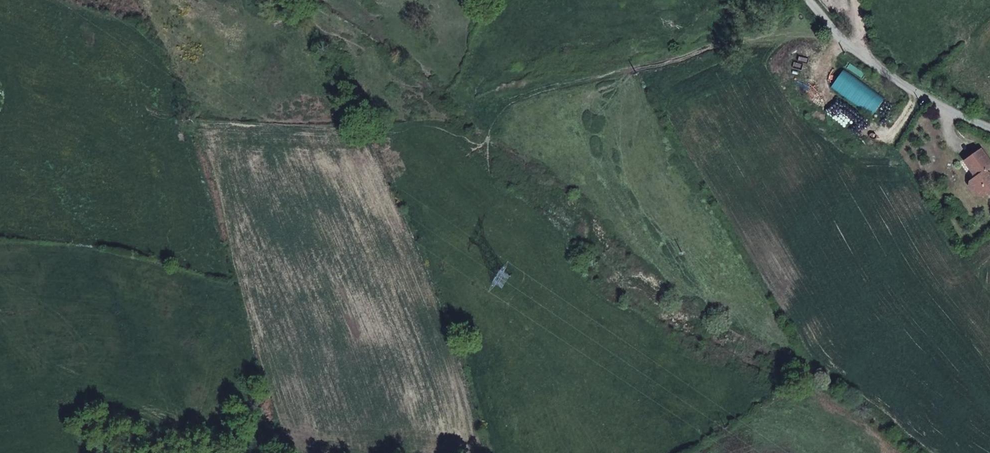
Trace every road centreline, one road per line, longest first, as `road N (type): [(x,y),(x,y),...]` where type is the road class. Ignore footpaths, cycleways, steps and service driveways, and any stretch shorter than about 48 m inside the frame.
road 1 (unclassified): [(989,127),(898,83),(846,44),(809,0)]

